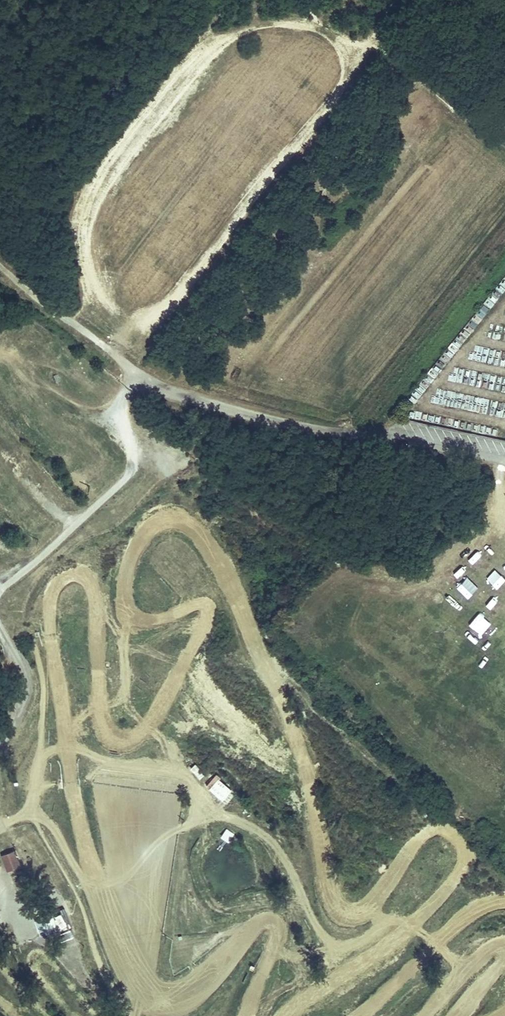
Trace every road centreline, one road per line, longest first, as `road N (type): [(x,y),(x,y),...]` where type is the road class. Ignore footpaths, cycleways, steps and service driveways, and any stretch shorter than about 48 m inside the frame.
road 1 (unclassified): [(504,463),(187,393),(140,372),(58,310)]

